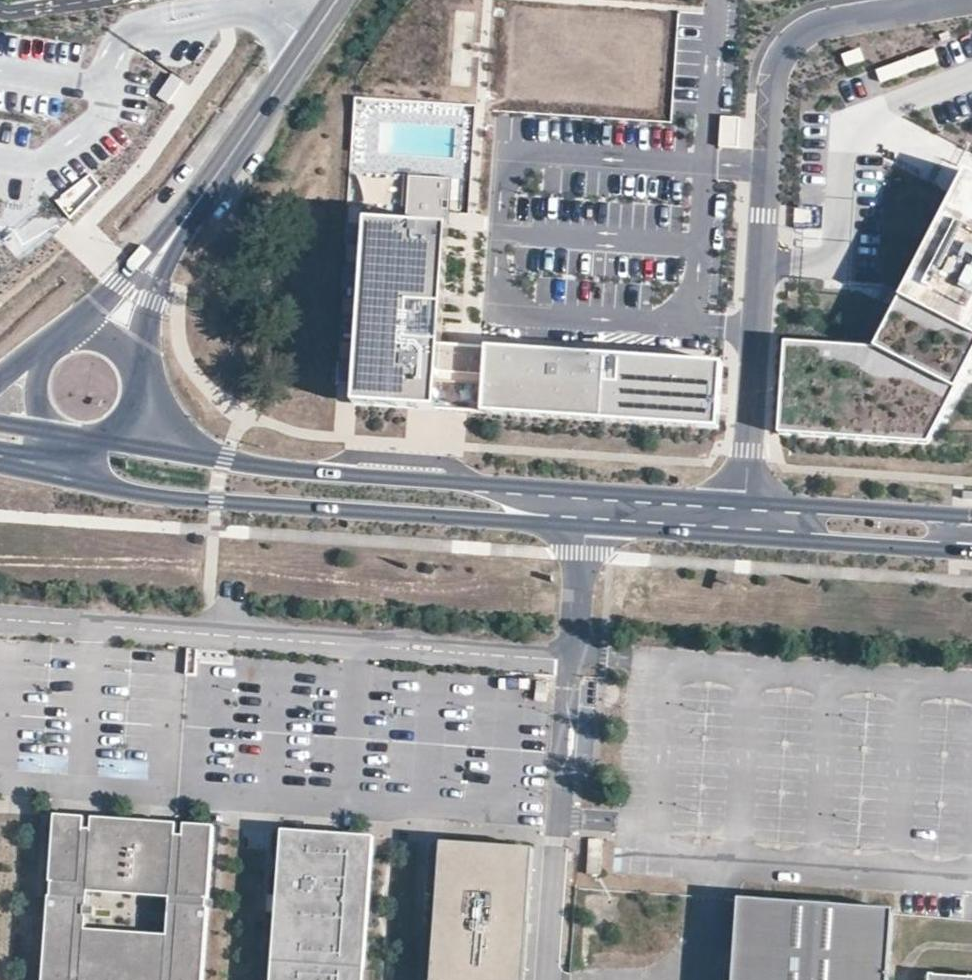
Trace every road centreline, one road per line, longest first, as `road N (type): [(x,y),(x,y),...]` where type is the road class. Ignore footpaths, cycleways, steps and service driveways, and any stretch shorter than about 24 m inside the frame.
road 1 (unclassified): [(963,0),(821,22),(801,30),(784,53),(770,112),(746,503)]
road 2 (secondary): [(128,491),(746,535)]
road 3 (secondary): [(746,503),(225,459)]
road 4 (tertiary): [(337,0),(199,202)]
road 5 (secondary): [(746,535),(971,549)]
road 6 (secondary): [(971,515),(746,503)]
road 7 (tertiary): [(199,202),(57,337)]
road 8 (tertiary): [(138,379),(148,308),(199,202)]
road 9 (secondary): [(0,466),(128,491)]
road 10 (secondary): [(225,459),(102,441)]
road 11 (tertiary): [(225,459),(174,431),(138,379)]

